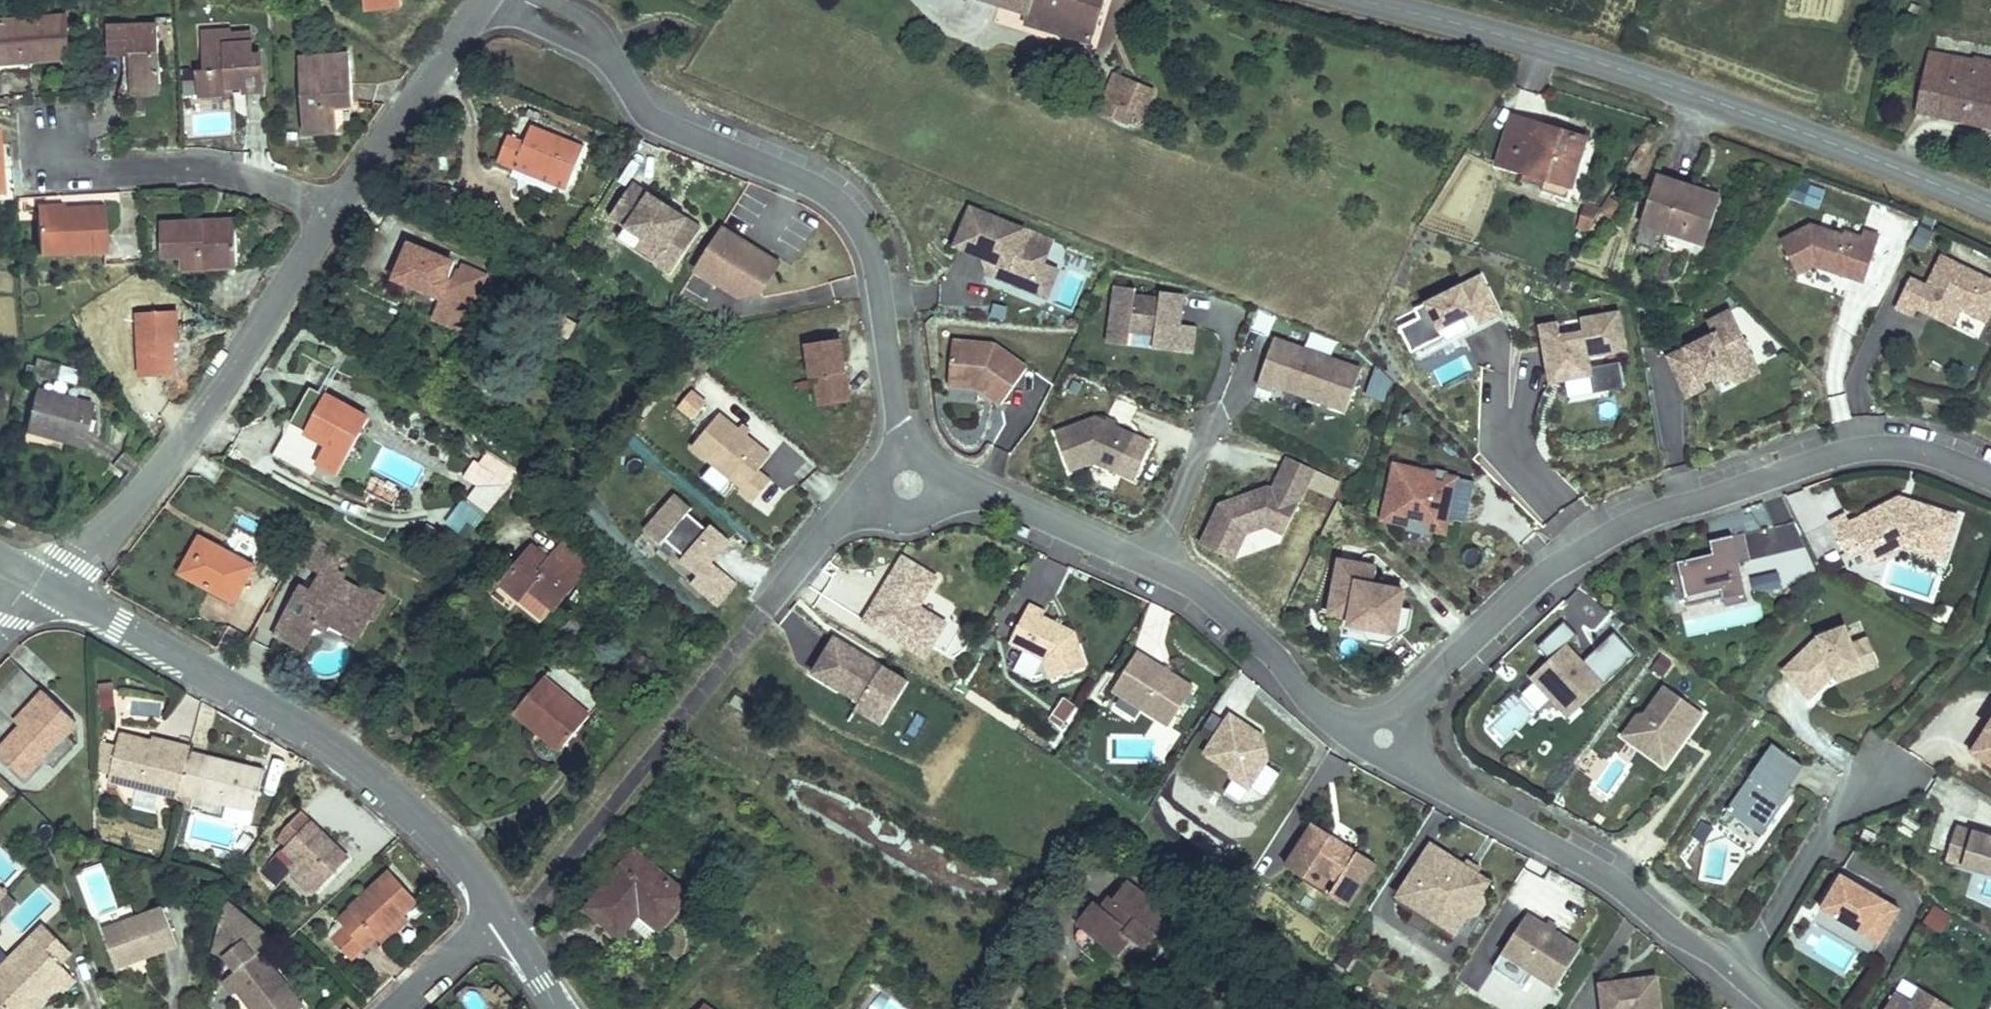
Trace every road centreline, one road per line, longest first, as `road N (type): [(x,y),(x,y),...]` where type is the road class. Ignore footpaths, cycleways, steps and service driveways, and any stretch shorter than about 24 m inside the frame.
road 1 (residential): [(1381,744),(1587,547),(1711,484),(1879,442),(1990,471)]
road 2 (residential): [(525,0),(598,41),(638,95),(829,183),(863,222),(888,290),(910,477)]
road 3 (secondary): [(1372,0),(1671,87),(1990,206)]
road 4 (residential): [(910,477),(840,516),(558,873),(505,919)]
road 5 (tertiary): [(505,919),(459,857),(337,746),(46,580)]
road 6 (residential): [(46,580),(144,488),(333,215)]
road 7 (residential): [(1732,980),(1619,877),(1381,744)]
road 8 (residential): [(1381,744),(1333,714),(1194,592),(1151,573)]
road 9 (residential): [(60,148),(88,171),(232,179),(290,193),(333,215)]
road 10 (residential): [(1151,573),(990,489),(910,477)]
road 11 (residential): [(333,215),(483,0)]
road 12 (residential): [(1881,768),(1732,980)]
road 13 (residential): [(1151,573),(1214,425)]
road 14 (residential): [(393,1008),(505,919)]

